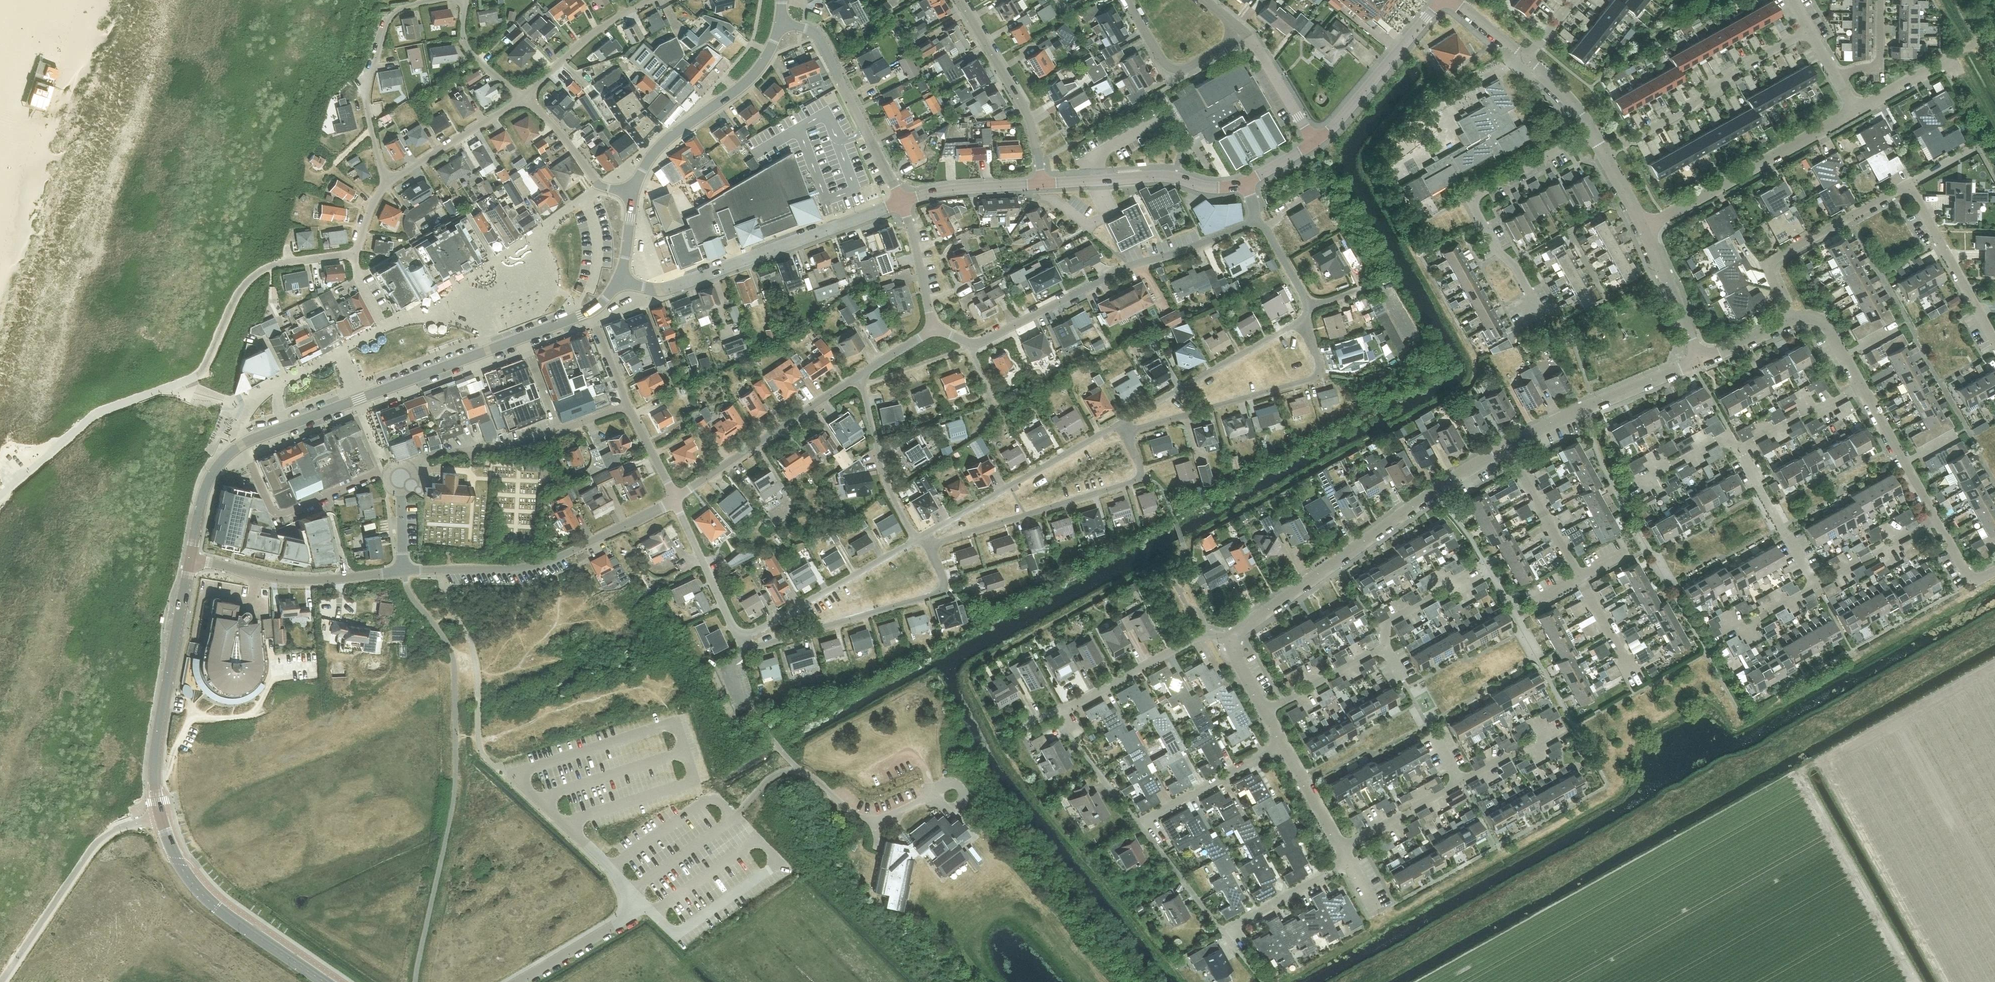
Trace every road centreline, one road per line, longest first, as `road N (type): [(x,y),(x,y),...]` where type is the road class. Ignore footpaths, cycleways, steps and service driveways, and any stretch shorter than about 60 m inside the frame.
road 1 (secondary): [(190,558),(208,481),(241,445),(590,311)]
road 2 (residential): [(0,496),(96,415),(199,375),(256,273),(356,253)]
road 3 (residential): [(1254,215),(972,346),(934,329)]
road 4 (residential): [(1232,640),(1328,565),(1505,448)]
road 5 (residential): [(902,201),(668,288),(619,280)]
road 6 (residential): [(403,571),(542,564),(675,500)]
road 7 (residential): [(925,546),(1142,478),(1121,425)]
road 8 (residential): [(1261,714),(1383,649),(1386,624),(1485,567)]
road 9 (residential): [(1539,313),(1469,197),(1592,131)]
road 10 (residential): [(740,640),(744,649),(943,592),(925,546)]
road 11 (residential): [(1121,425),(1139,429),(1320,375),(1302,322)]
road 12 (secondary): [(190,558),(156,754),(160,816)]
road 13 (residential): [(1337,850),(1554,731)]
road 14 (residential): [(1604,154),(1808,27)]
road 15 (residential): [(1643,230),(1852,112)]
road 16 (secondary): [(324,981),(203,896),(160,816)]
road 17 (residential): [(920,537),(1121,425)]
road 18 (secondary): [(632,193),(661,144),(756,70),(779,24)]
road 19 (residential): [(902,201),(819,41),(779,24)]
road 20 (residential): [(389,180),(365,86),(389,18),(439,0)]
road 21 (residential): [(675,500),(856,377)]
road 22 (residential): [(403,571),(296,580),(190,558)]
road 23 (unclassified): [(138,822),(93,846),(0,981)]
road 24 (residential): [(1790,320),(1772,282),(1776,261),(1908,187)]
road 25 (residential): [(1505,448),(1700,360)]
road 26 (residential): [(1302,322),(1121,425)]
road 27 (residential): [(740,640),(920,537)]
road 28 (residential): [(675,500),(590,311)]
road 29 (residential): [(1245,183),(1215,188),(1158,176),(1042,183)]
road 30 (residential): [(1042,183),(1021,106),(960,0)]
road 31 (residential): [(1055,712),(1196,639),(1232,640)]
road 32 (residential): [(1314,142),(1442,0)]
road 33 (residential): [(1994,345),(1908,187)]
road 34 (residential): [(920,537),(886,483),(856,377)]
road 35 (residential): [(1136,825),(1279,747)]
road 36 (residential): [(523,98),(603,26),(650,0)]
road 37 (residential): [(389,180),(523,98)]
road 38 (residential): [(1814,585),(1737,450)]
road 39 (residential): [(740,640),(675,500)]
road 40 (unclassified): [(516,981),(644,904)]
road 41 (residential): [(632,193),(599,184),(523,98)]
road 42 (residential): [(1577,576),(1505,448)]
road 43 (residential): [(1700,360),(1643,230)]
road 44 (residential): [(1042,183),(902,201)]
road 45 (residential): [(1136,825),(1224,934)]
road 46 (residential): [(1224,934),(1345,864)]
road 47 (residential): [(1055,712),(1136,825)]
road 48 (residential): [(1737,450),(1858,387)]
road 49 (residential): [(1814,585),(1932,517)]
road 50 (residential): [(1314,142),(1254,43),(1238,31)]
road 51 (residential): [(1619,493),(1712,441),(1737,450)]
road 52 (residential): [(934,329),(902,201)]
road 53 (residential): [(1882,0),(1881,99),(1852,112)]
road 54 (residential): [(1254,215),(1309,306),(1302,322)]
road 55 (residential): [(523,98),(468,50),(466,0)]
road 56 (residential): [(1637,681),(1577,576)]

